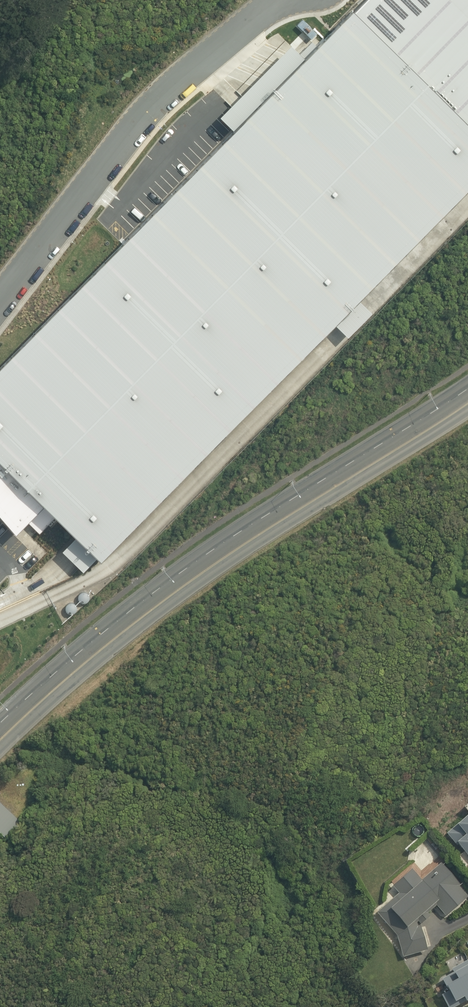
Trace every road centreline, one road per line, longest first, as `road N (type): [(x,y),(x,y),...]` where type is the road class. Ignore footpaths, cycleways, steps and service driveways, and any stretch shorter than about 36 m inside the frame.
road 1 (secondary): [(467,392),(216,553),(0,726)]
road 2 (unclassified): [(275,0),(163,97),(0,299)]

